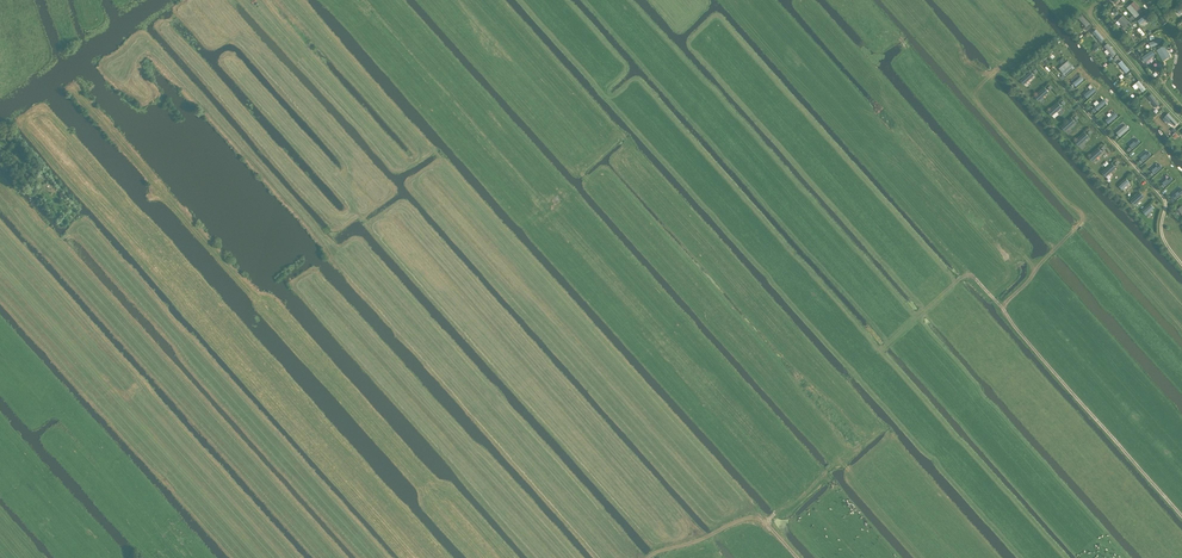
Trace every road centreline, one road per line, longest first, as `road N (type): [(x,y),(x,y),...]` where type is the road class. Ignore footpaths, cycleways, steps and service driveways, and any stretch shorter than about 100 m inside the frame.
road 1 (track): [(1181,517),(972,275),(843,383),(872,420),(867,437),(775,513)]
road 2 (track): [(1181,122),(1092,20)]
road 3 (track): [(768,523),(738,520),(649,557)]

